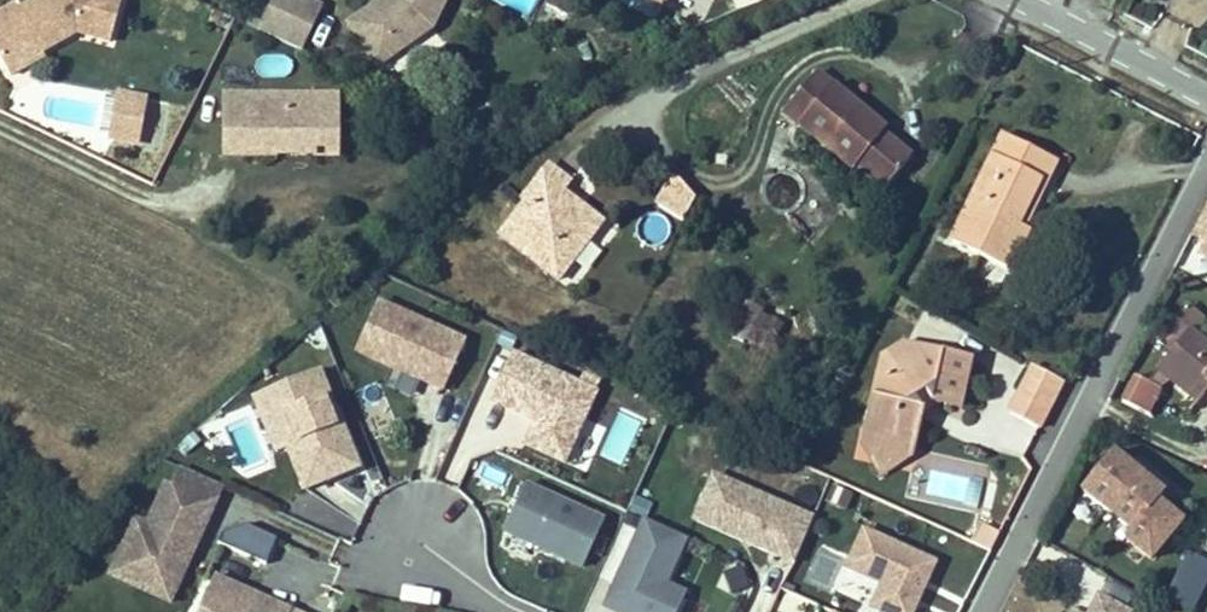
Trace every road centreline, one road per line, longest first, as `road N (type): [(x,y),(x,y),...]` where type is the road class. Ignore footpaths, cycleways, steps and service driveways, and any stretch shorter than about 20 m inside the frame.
road 1 (residential): [(982,611),(1206,166)]
road 2 (unclassified): [(1022,0),(1206,96)]

